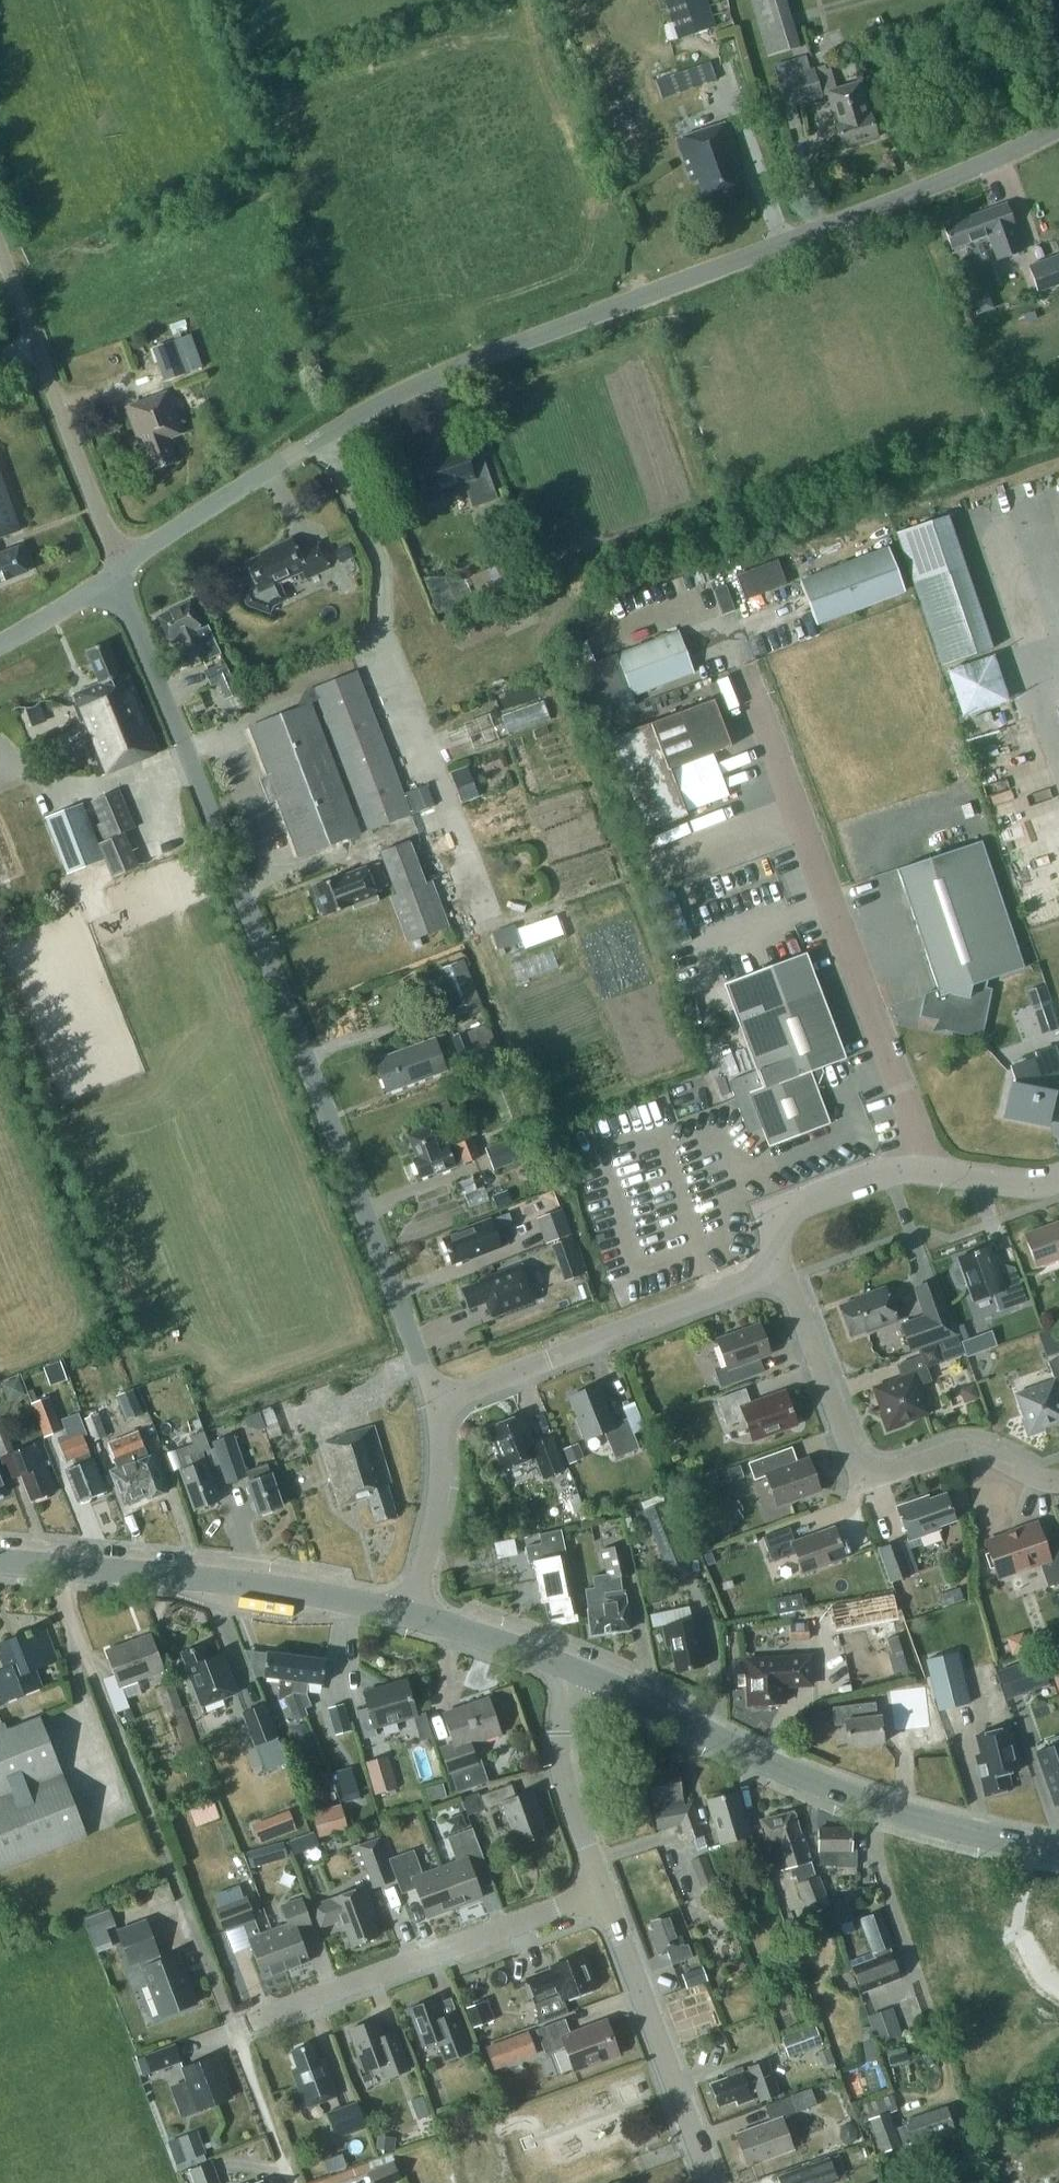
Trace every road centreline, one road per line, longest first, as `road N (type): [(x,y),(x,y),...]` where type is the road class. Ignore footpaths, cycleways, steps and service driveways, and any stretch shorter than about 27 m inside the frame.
road 1 (unclassified): [(117,573),(308,446),(455,369),(1058,129)]
road 2 (residential): [(435,1400),(117,573)]
road 3 (tertiary): [(574,1667),(881,1809),(1058,1849)]
road 4 (residential): [(1058,1478),(958,1448),(887,1472),(866,1469),(851,1454),(787,1278),(773,1271)]
road 5 (tertiary): [(0,1562),(301,1592),(405,1615)]
road 6 (residential): [(247,2023),(602,1891)]
road 7 (unclassified): [(435,1400),(773,1271)]
road 8 (unclassified): [(773,1271),(782,1214),(849,1184),(915,1170),(1058,1179)]
road 9 (unclassified): [(117,573),(0,263)]
road 10 (unclassified): [(713,2182),(602,1891)]
road 11 (track): [(408,700),(531,639),(548,608),(562,550)]
road 12 (unclassified): [(602,1891),(564,1776),(559,1733),(574,1667)]
road 13 (unclassified): [(405,1615),(443,1454),(435,1400)]
road 14 (tertiary): [(405,1615),(574,1667)]
road 15 (unclassified): [(0,639),(117,573)]

